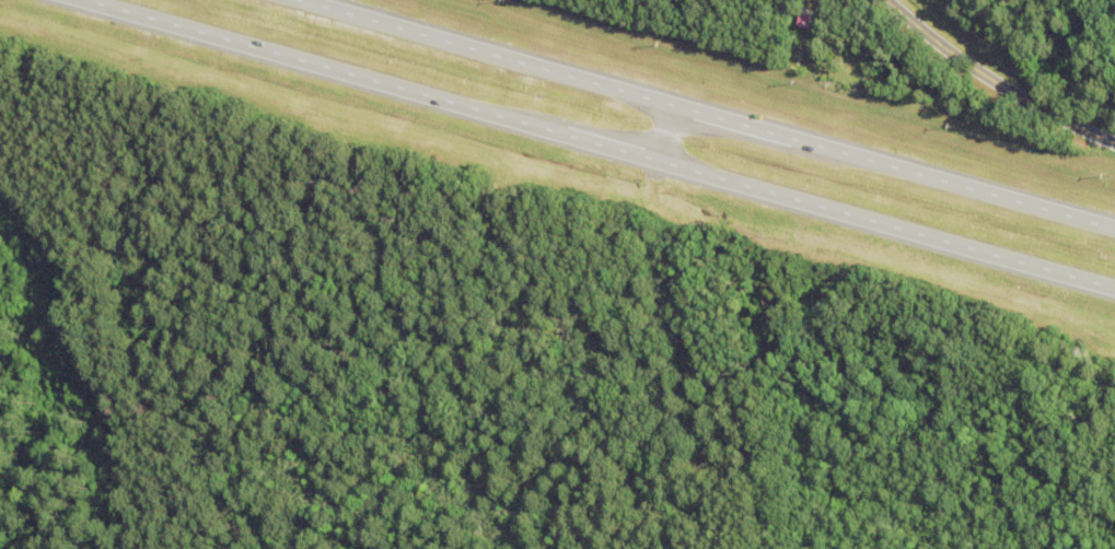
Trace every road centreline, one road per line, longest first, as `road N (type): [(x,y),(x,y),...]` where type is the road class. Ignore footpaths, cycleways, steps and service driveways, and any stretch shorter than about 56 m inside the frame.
road 1 (trunk): [(79,0),(1114,289)]
road 2 (trunk): [(1114,230),(293,0)]
road 3 (tertiary): [(1114,140),(1021,94),(887,0)]

